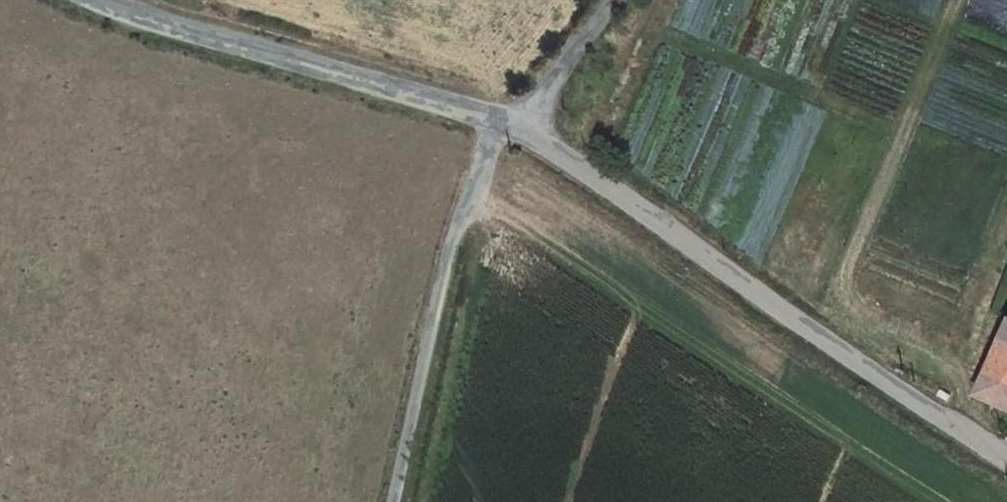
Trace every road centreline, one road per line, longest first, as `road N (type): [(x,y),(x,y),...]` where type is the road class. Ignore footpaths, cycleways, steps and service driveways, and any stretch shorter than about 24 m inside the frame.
road 1 (unclassified): [(520,125),(802,327),(1006,458)]
road 2 (unclassified): [(111,0),(181,32),(520,125)]
road 3 (unclassified): [(396,501),(477,177),(520,125)]
road 4 (unclassified): [(613,0),(520,125)]

